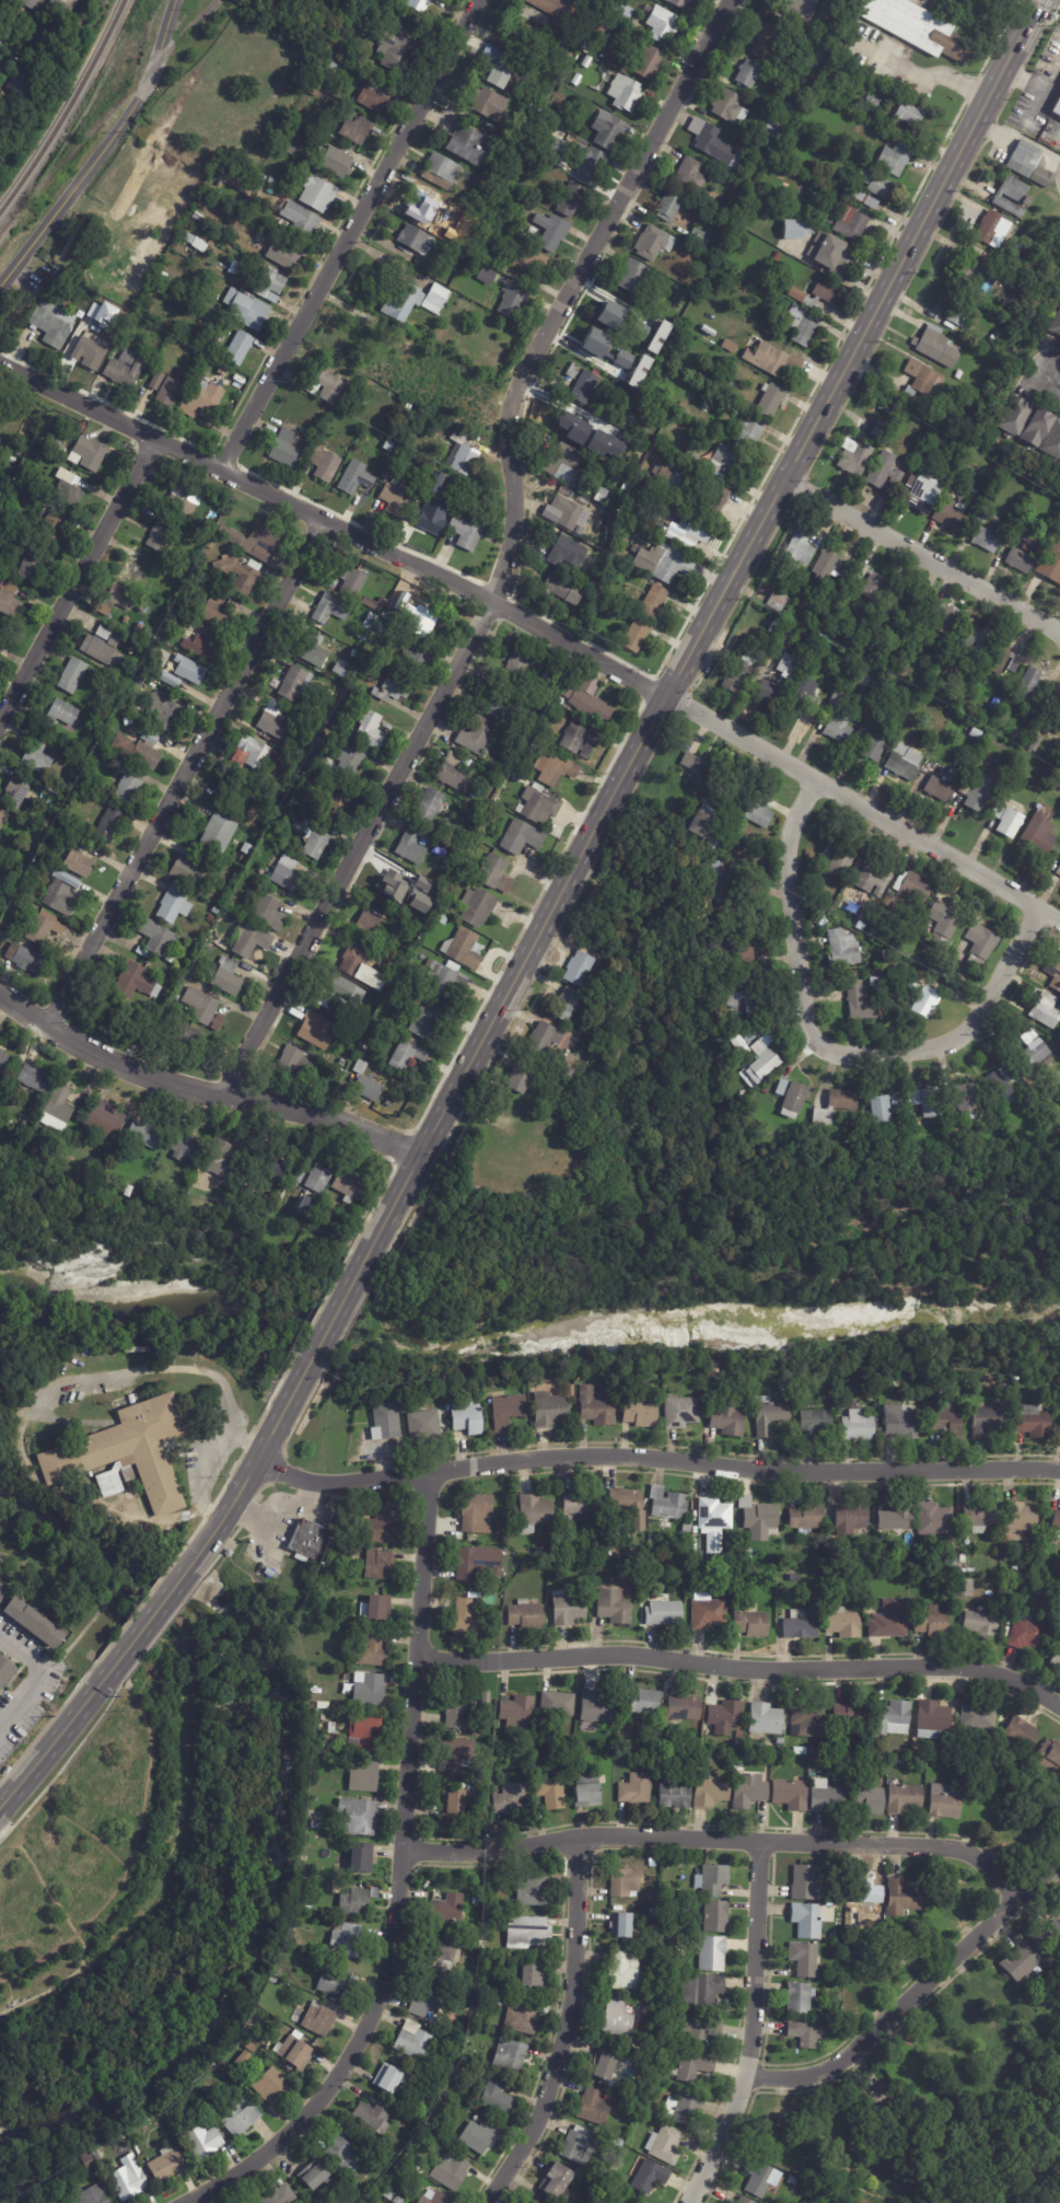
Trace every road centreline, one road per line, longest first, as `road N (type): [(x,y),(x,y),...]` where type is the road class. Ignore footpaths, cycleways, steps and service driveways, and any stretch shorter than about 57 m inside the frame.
road 1 (secondary): [(1042,0),(369,1252)]
road 2 (residential): [(732,0),(506,405),(514,519),(490,599),(225,1100)]
road 3 (residential): [(433,1472),(407,1851),(395,1949),(374,2015),(338,2078),(294,2130),(241,2177),(189,2202)]
road 4 (residential): [(1059,1470),(764,1472),(545,1459),(321,1485),(255,1460)]
road 5 (residential): [(672,691),(0,363)]
road 6 (residential): [(1059,1706),(980,1669),(715,1668),(620,1656),(420,1662)]
road 7 (residential): [(1016,1898),(979,1858),(953,1847),(584,1839),(492,1854),(407,1851)]
road 8 (residential): [(327,519),(47,1032)]
road 9 (residential): [(477,0),(219,469)]
road 10 (residential): [(419,1153),(330,1114),(225,1100),(136,1070),(47,1032),(0,995)]
road 11 (residential): [(1059,921),(672,691)]
road 12 (residential): [(747,2077),(829,2074),(1059,1864)]
road 13 (residential): [(584,1839),(574,1999),(538,2124),(488,2202)]
road 14 (residential): [(766,1843),(747,2077),(693,2202)]
road 15 (tertiary): [(174,0),(141,98),(0,287)]
road 16 (residential): [(1059,638),(785,480)]
road 17 (residential): [(156,443),(0,717)]
road 18 (residential): [(1041,909),(977,1018),(953,1042),(844,1054),(819,1045)]
road 19 (residential): [(817,779),(796,815),(787,869),(806,1018),(819,1045)]
road 20 (secondary): [(299,1388),(205,1545)]
road 21 (secondary): [(108,1671),(0,1806)]
road 22 (secondary): [(205,1545),(108,1671)]
road 23 (secondary): [(369,1252),(299,1388)]

